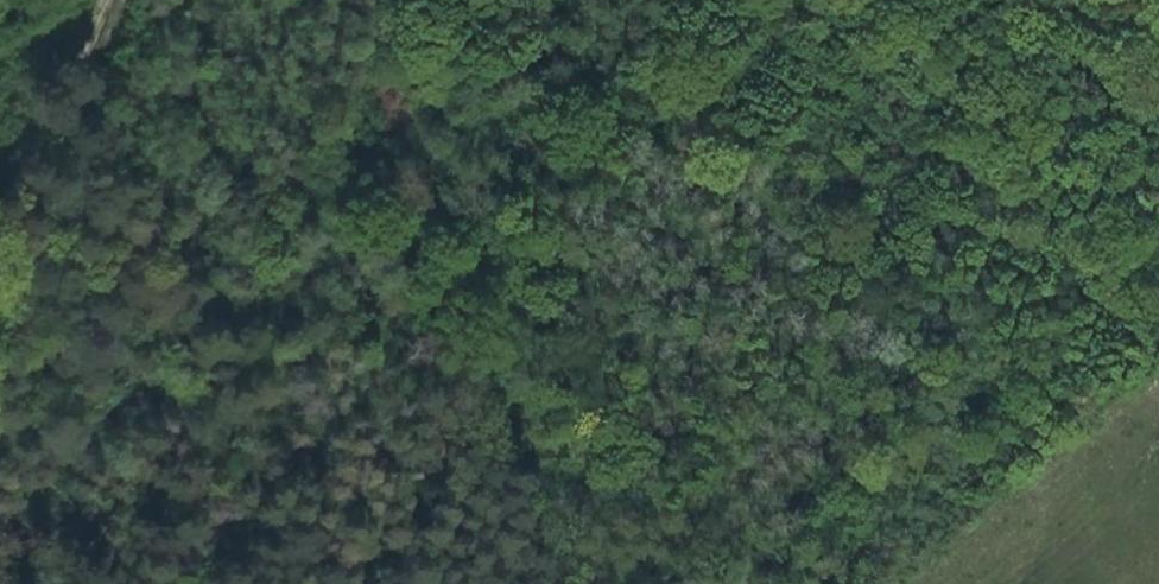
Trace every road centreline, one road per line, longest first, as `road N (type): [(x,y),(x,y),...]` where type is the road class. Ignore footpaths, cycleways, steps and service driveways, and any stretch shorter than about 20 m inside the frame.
road 1 (track): [(107,0),(64,65),(0,118)]

